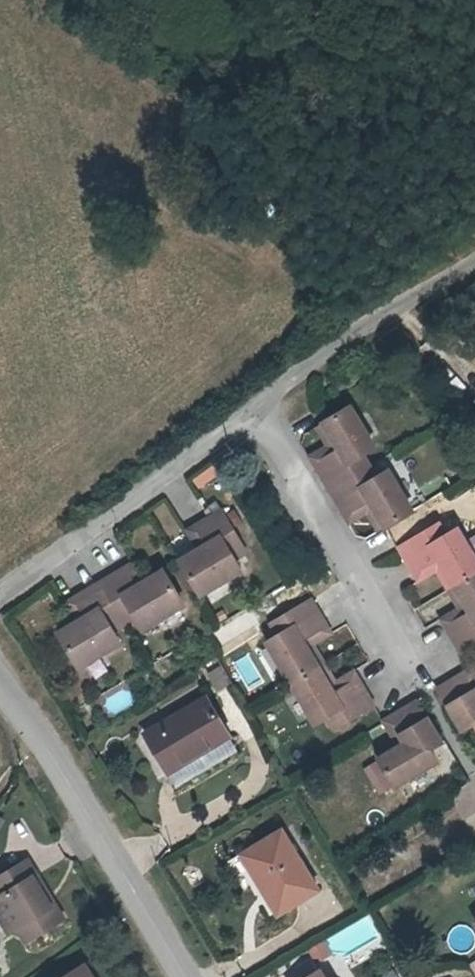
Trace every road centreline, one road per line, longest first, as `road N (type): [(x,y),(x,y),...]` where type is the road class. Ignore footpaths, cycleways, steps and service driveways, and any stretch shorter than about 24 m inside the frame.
road 1 (tertiary): [(0,692),(177,976)]
road 2 (residential): [(0,598),(254,406)]
road 3 (residential): [(254,406),(403,659)]
road 4 (residential): [(254,406),(361,328),(474,264)]

